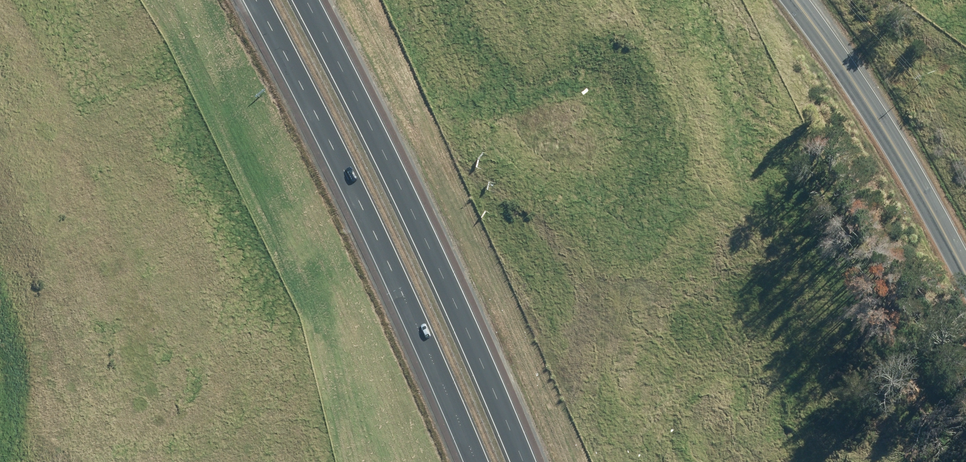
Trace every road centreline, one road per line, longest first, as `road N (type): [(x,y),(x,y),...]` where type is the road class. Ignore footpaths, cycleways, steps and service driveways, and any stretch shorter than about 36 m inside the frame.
road 1 (motorway): [(471,461),(356,195),(253,0)]
road 2 (motorway): [(304,0),(409,204),(516,461)]
road 3 (secondary): [(965,277),(865,98),(793,0)]

